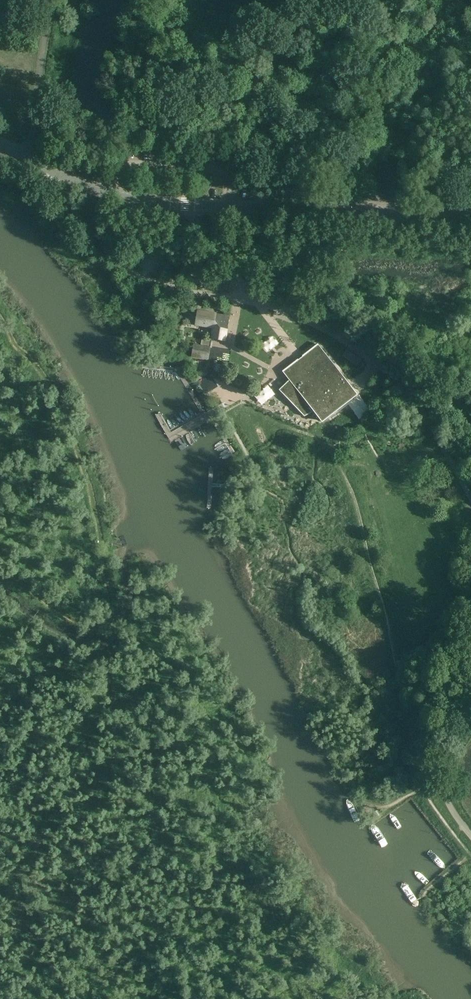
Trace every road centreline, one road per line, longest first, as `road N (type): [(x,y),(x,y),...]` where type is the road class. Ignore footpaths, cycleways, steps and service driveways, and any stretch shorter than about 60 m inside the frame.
road 1 (unclassified): [(409,398),(351,346),(296,317),(132,274),(90,235),(58,188),(59,173)]
road 2 (tertiary): [(384,213),(147,201),(59,173)]

